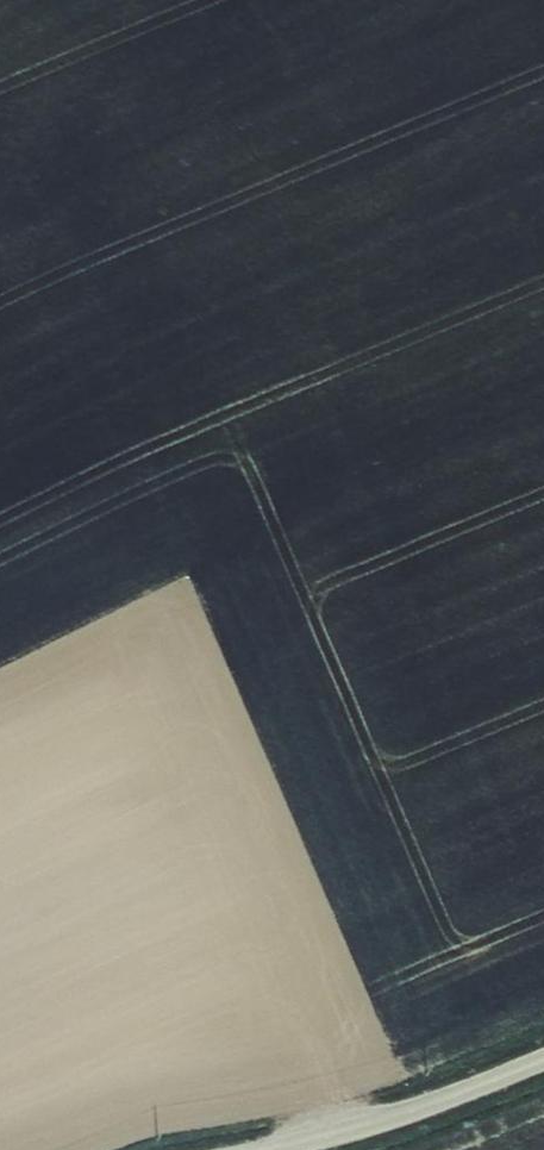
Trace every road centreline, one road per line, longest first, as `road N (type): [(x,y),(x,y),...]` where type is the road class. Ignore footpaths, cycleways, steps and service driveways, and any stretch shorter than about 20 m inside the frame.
road 1 (unclassified): [(543,1060),(399,1116),(271,1149)]

